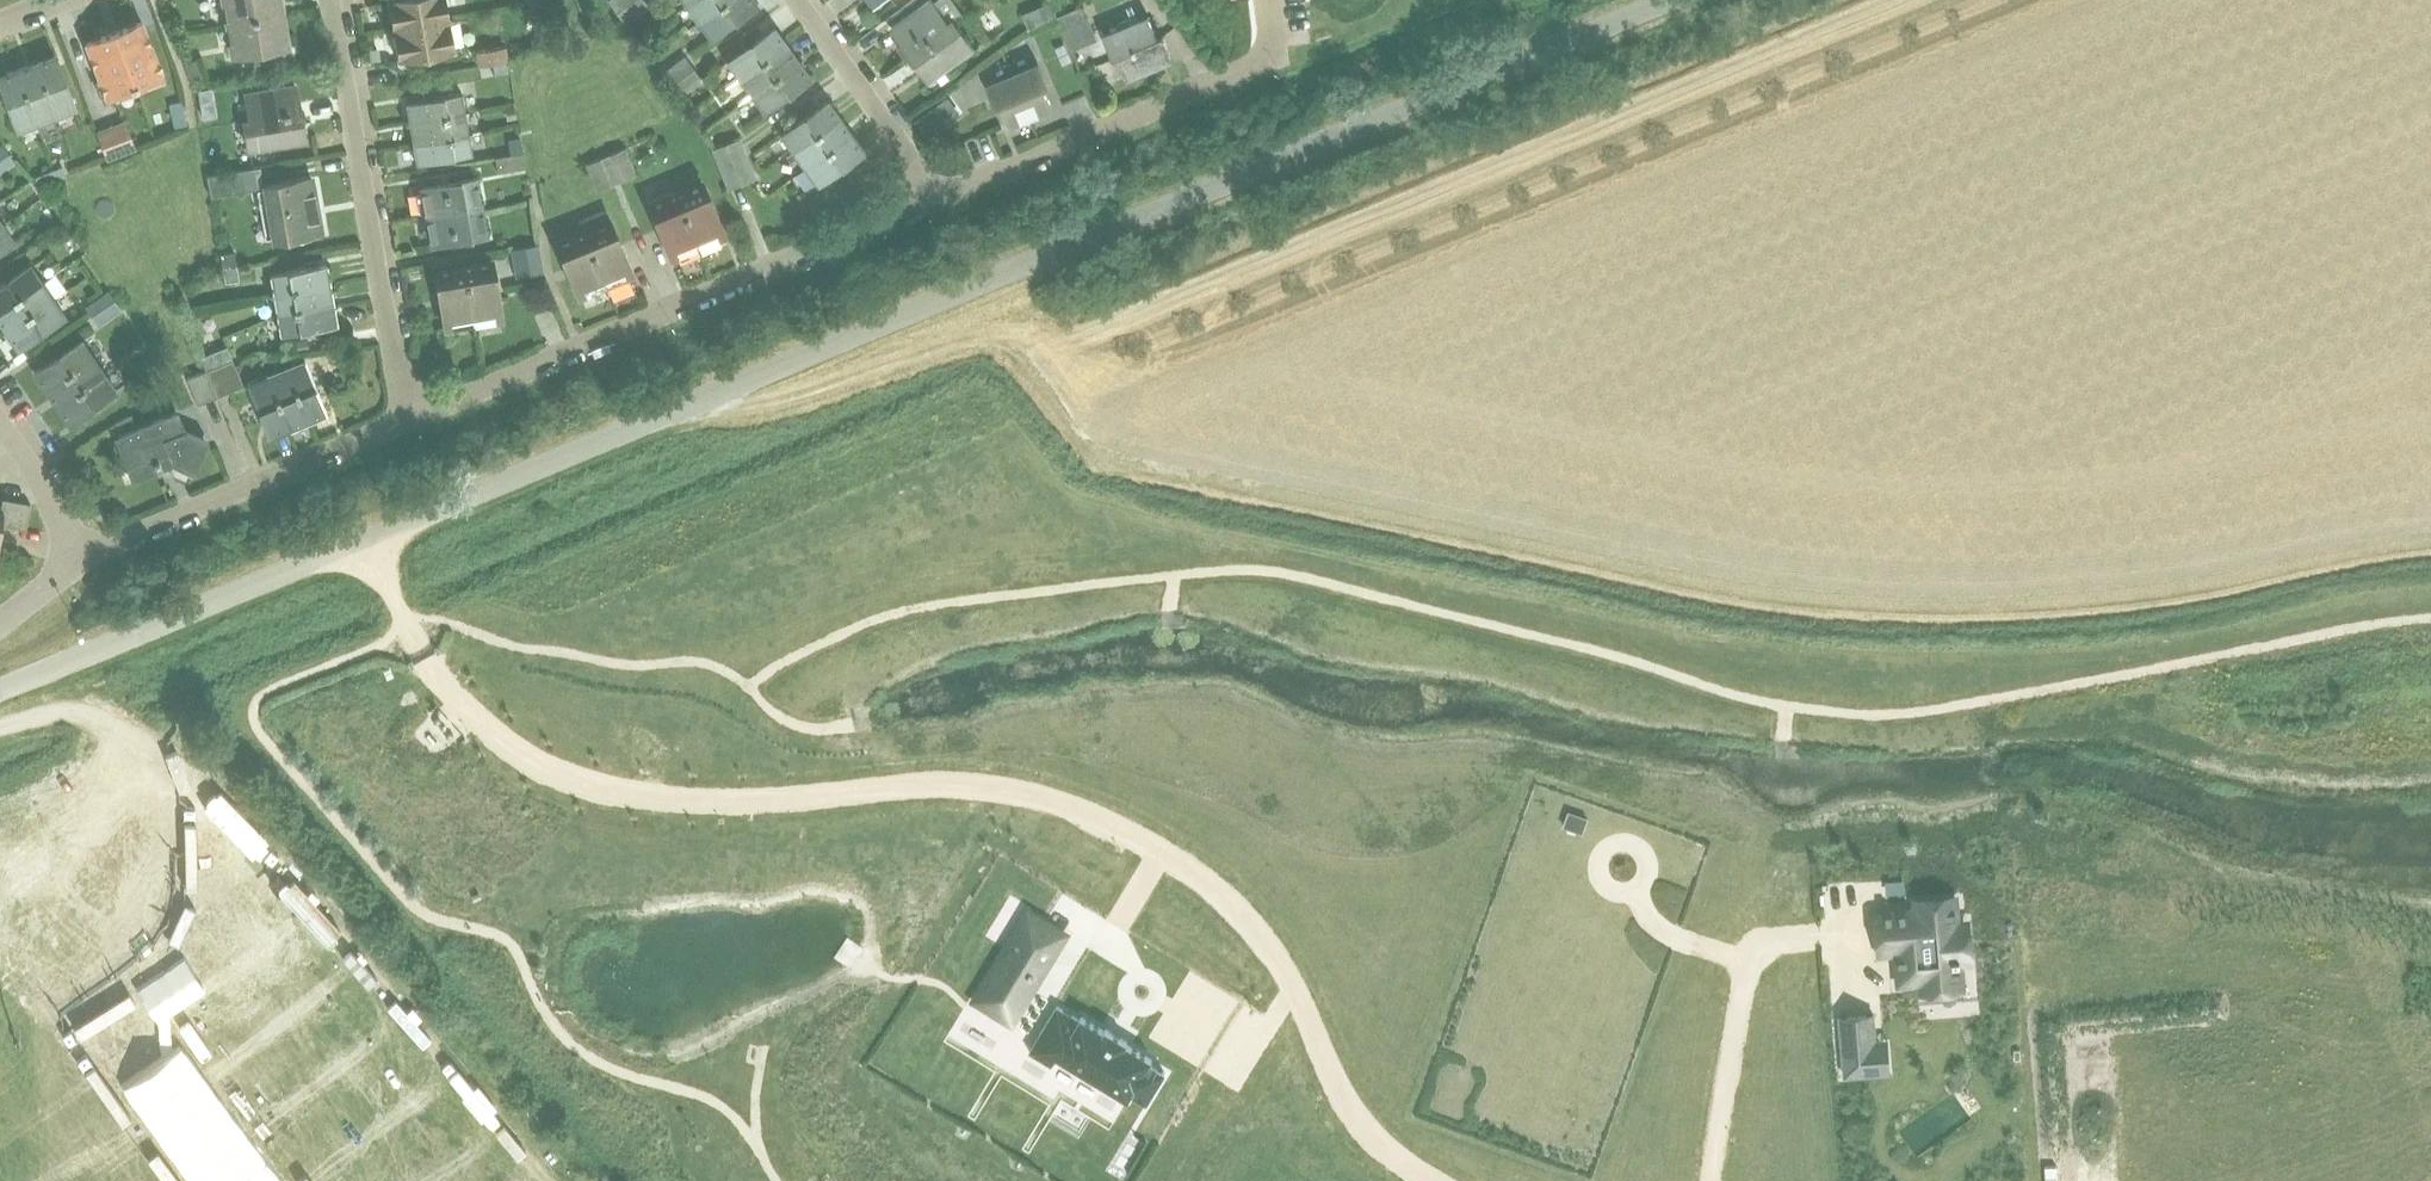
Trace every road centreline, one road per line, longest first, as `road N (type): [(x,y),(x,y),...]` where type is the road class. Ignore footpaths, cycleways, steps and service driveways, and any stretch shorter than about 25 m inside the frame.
road 1 (tertiary): [(0,688),(1673,0)]
road 2 (residential): [(409,417),(936,196)]
road 3 (residential): [(409,417),(332,0)]
road 4 (residential): [(936,196),(1261,62),(1272,38),(1266,0)]
road 5 (residential): [(85,553),(409,417)]
road 6 (residential): [(936,196),(795,0)]
road 7 (residential): [(0,426),(85,553)]
road 8 (track): [(0,722),(77,711),(132,740)]

